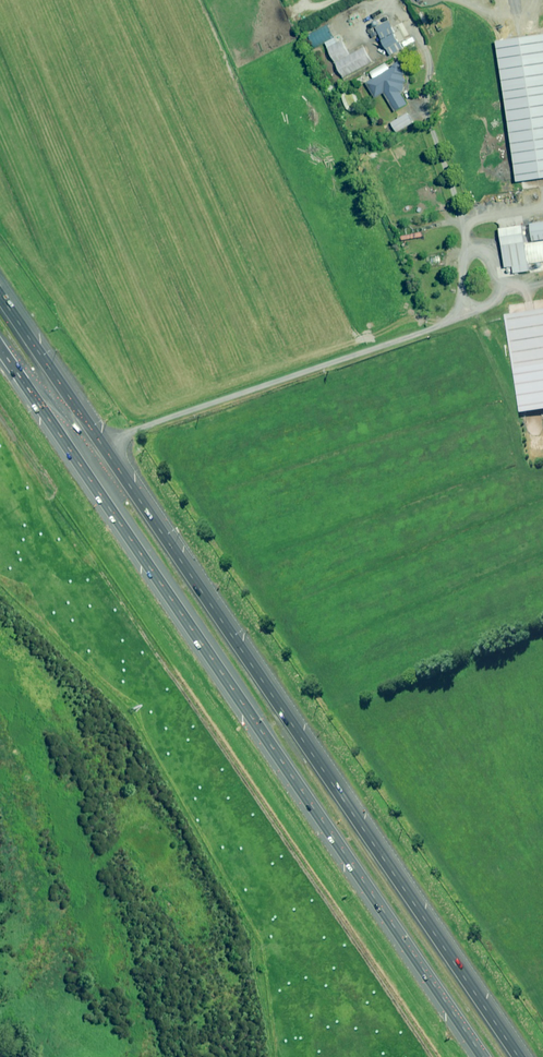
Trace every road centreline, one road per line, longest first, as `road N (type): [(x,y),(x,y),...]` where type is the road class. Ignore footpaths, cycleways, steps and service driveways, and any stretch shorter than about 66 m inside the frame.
road 1 (motorway): [(483,1056),(0,352)]
road 2 (motorway): [(114,464),(523,1056)]
road 3 (track): [(433,319),(128,430)]
road 4 (motorway): [(0,298),(85,423)]

